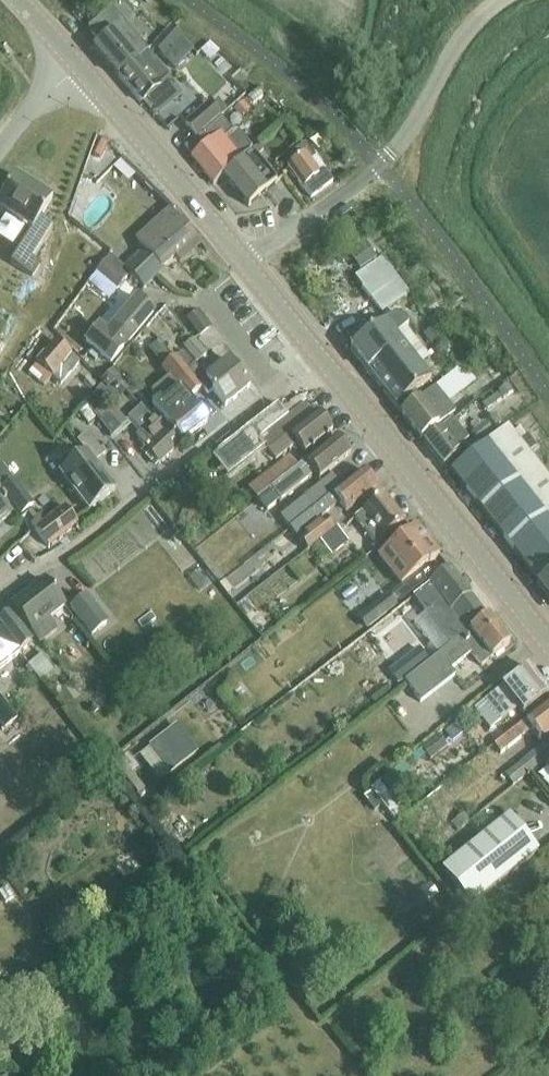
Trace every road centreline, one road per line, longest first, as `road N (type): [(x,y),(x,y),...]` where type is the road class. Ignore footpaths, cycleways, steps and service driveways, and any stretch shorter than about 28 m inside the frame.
road 1 (residential): [(320,358),(61,559),(0,593)]
road 2 (secondary): [(548,645),(320,358)]
road 3 (secondary): [(247,264),(78,65)]
road 4 (unclassified): [(379,167),(495,0)]
road 5 (residential): [(247,264),(379,167)]

